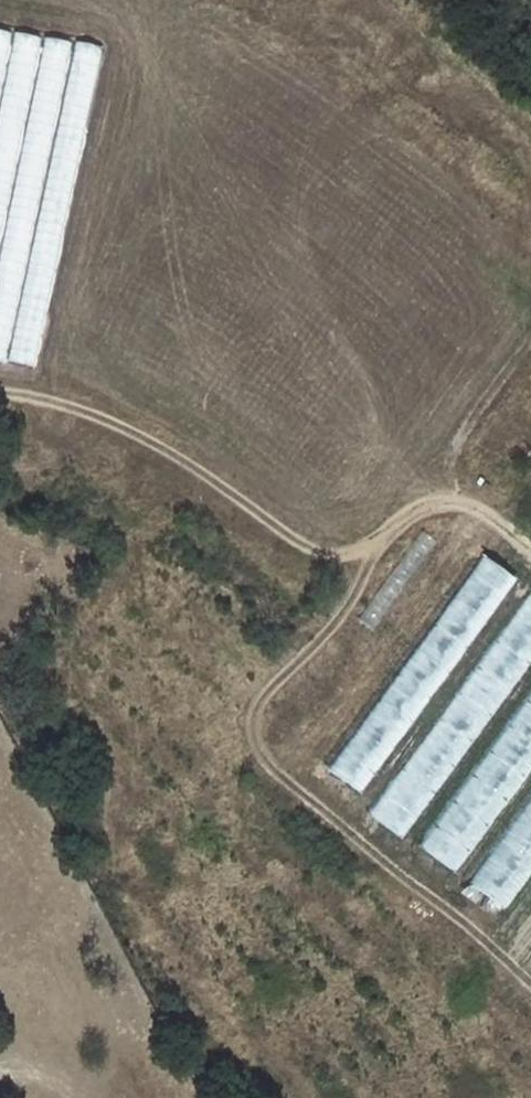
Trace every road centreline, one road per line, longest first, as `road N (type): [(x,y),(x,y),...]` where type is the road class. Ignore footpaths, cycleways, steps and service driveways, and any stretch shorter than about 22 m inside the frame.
road 1 (track): [(530,984),(277,771),(255,740),(261,702),(343,612),(382,540)]
road 2 (track): [(530,549),(499,522),(449,508),(420,513),(356,559),(319,557),(92,414),(0,395)]

